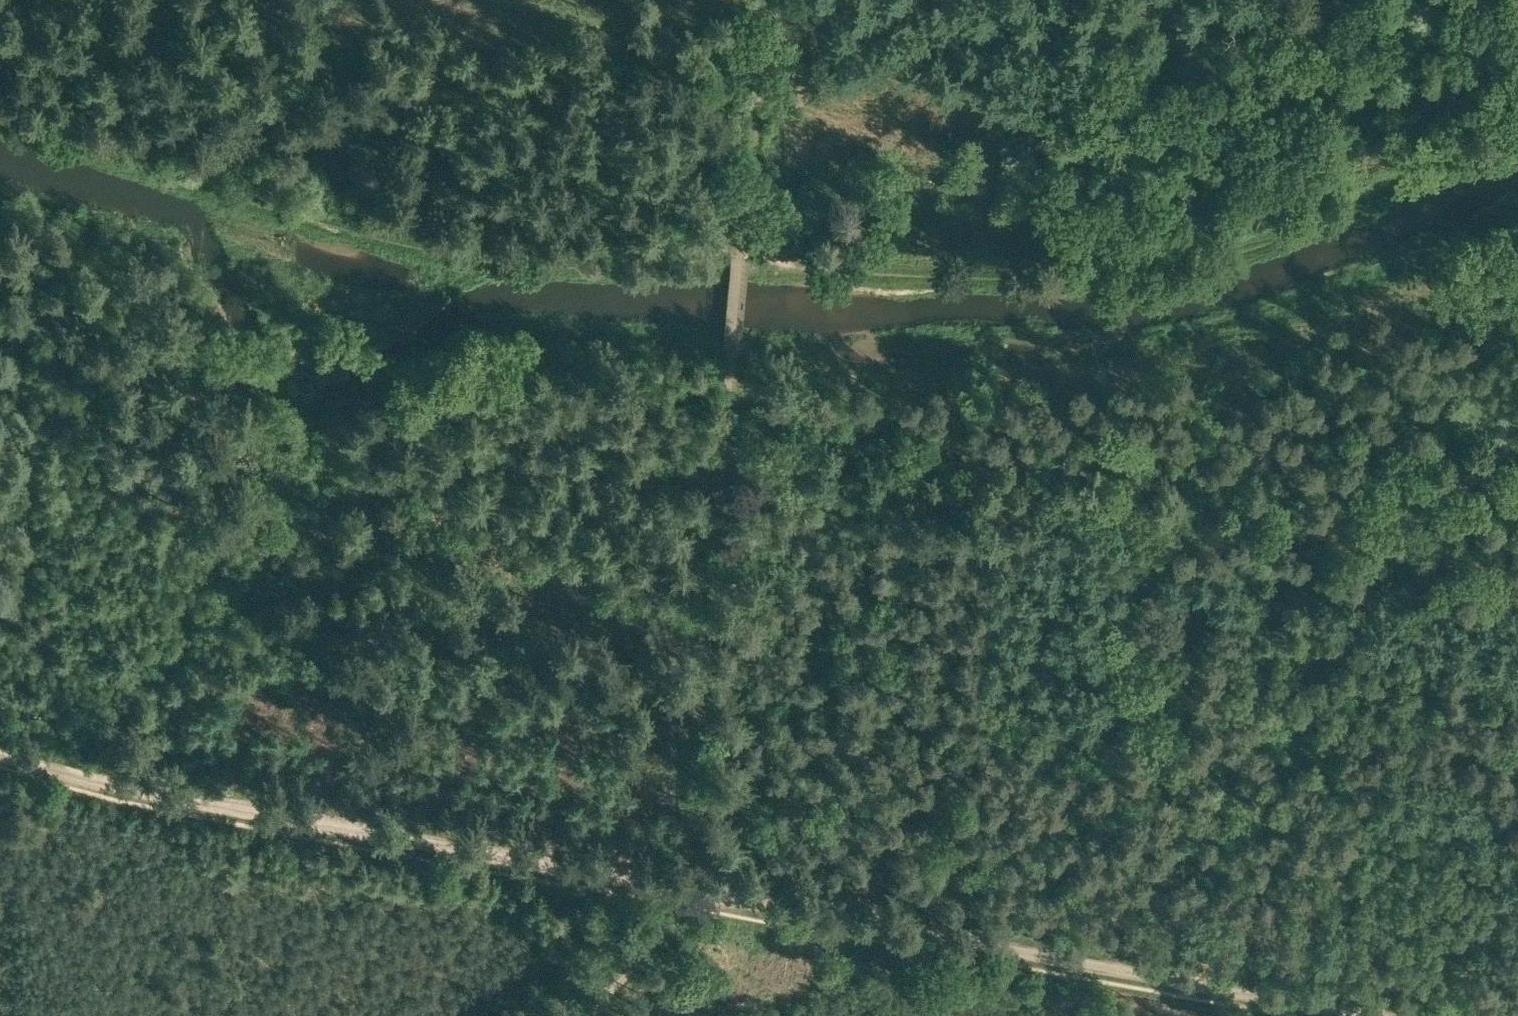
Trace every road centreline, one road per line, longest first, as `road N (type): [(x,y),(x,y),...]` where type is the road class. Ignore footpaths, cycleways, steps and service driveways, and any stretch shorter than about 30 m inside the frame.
road 1 (track): [(1358,1015),(674,895)]
road 2 (track): [(674,895),(241,823),(0,763)]
road 3 (track): [(731,336),(760,0)]

